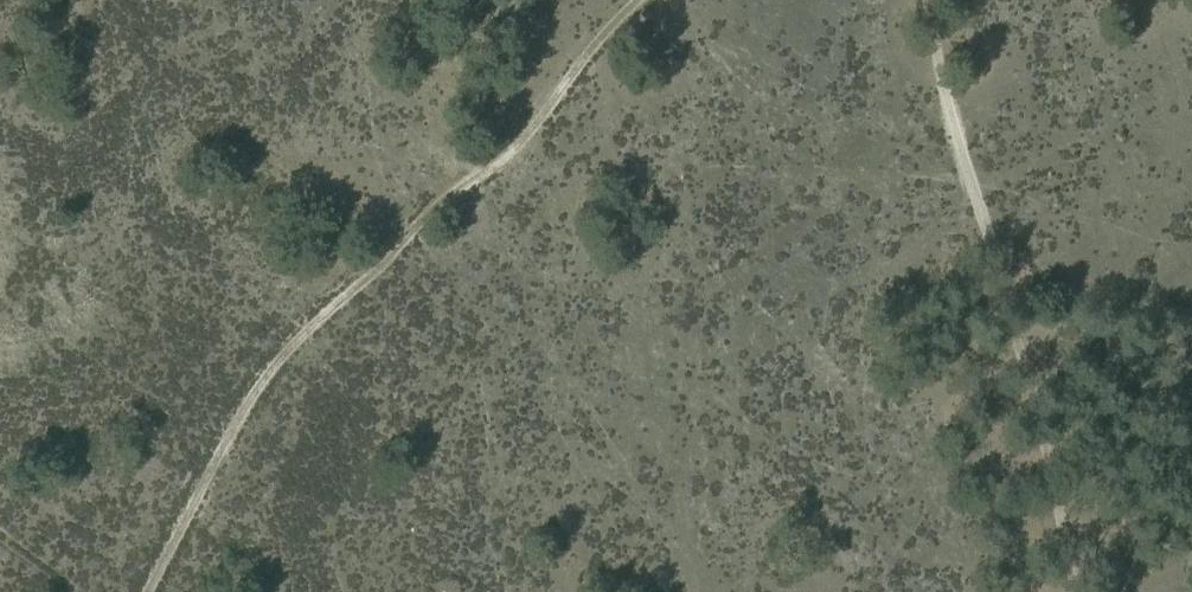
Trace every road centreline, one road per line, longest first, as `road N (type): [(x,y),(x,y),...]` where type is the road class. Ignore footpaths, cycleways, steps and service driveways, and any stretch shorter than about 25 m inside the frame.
road 1 (track): [(144,591),(263,370),(431,207),(511,153),(611,21),(637,0)]
road 2 (track): [(926,0),(1073,591)]

